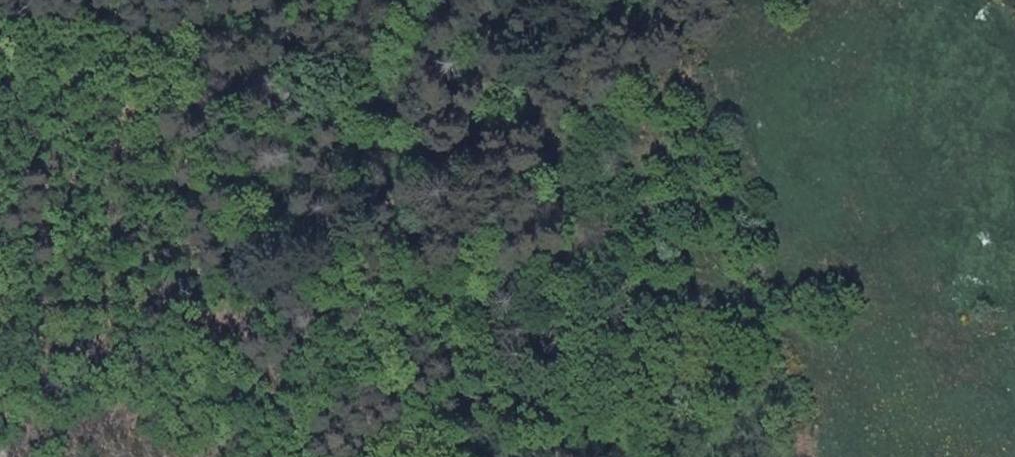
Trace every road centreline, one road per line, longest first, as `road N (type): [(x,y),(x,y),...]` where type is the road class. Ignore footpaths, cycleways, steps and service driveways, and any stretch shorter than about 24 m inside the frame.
road 1 (track): [(352,0),(302,137),(299,331),(408,456)]

